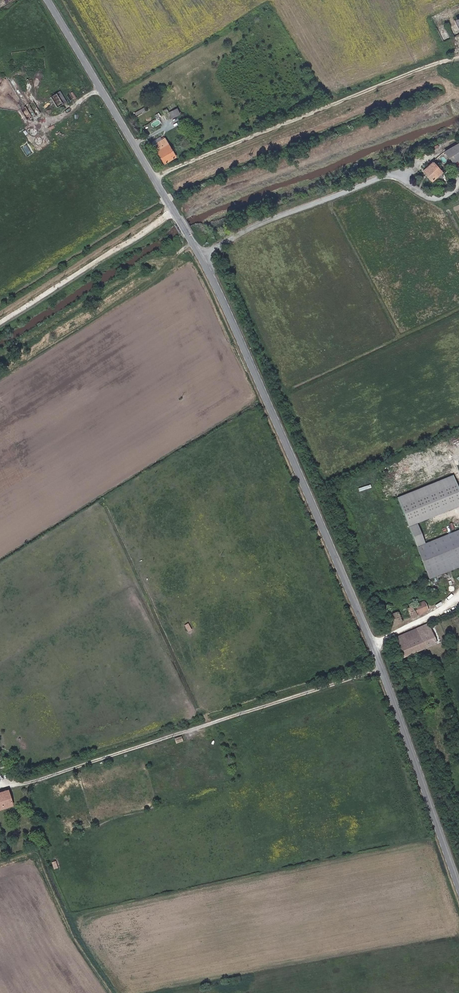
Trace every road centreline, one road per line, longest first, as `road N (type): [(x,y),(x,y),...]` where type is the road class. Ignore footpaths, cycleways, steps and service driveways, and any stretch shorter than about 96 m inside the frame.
road 1 (tertiary): [(458,887),(342,568),(202,260)]
road 2 (track): [(155,180),(458,57)]
road 3 (tertiary): [(47,0),(202,260)]
road 4 (track): [(0,322),(174,212)]

